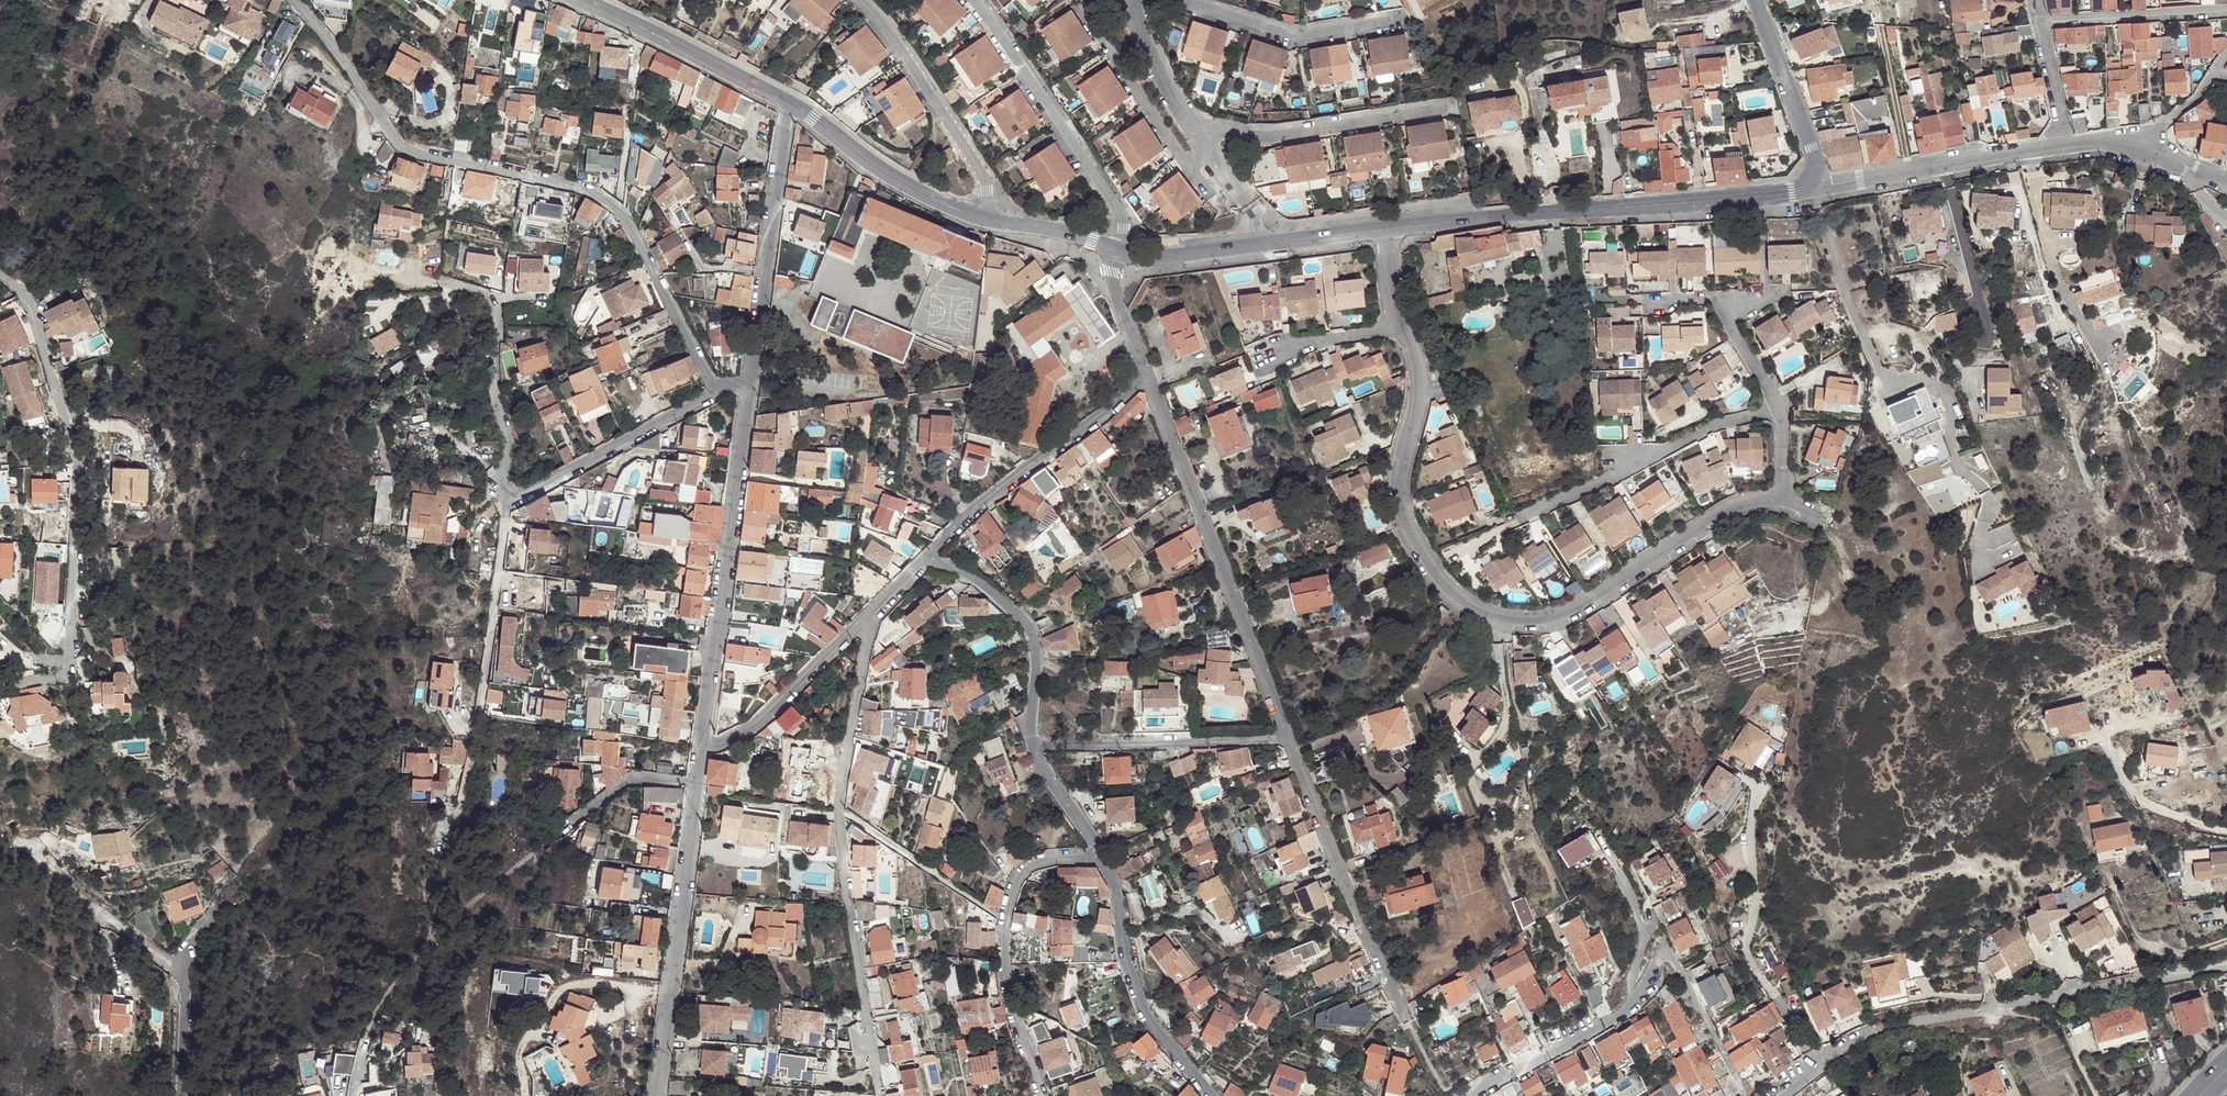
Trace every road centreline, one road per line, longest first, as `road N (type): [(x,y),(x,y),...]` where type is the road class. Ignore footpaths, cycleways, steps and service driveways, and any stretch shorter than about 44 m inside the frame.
road 1 (residential): [(1781,499),(1748,502),(1567,613),(1528,624),(1487,618),(1427,568),(1408,531),(1399,497),(1418,415),(1415,363),(1398,331)]
road 2 (residential): [(717,391),(632,223),(572,184),(397,142),(293,0)]
road 3 (residential): [(0,689),(64,674),(78,452),(29,299),(0,272)]
road 4 (residential): [(879,1095),(840,813),(870,619)]
road 5 (track): [(419,952),(476,741),(508,502)]
road 6 (unclassified): [(1824,188),(1387,228)]
road 7 (unclassified): [(1148,376),(1290,737)]
road 8 (residential): [(702,746),(748,389)]
road 9 (residential): [(1469,1095),(1630,1007),(1667,954),(1710,1025)]
road 10 (residential): [(1102,858),(1033,868),(1014,882),(1001,918),(1014,1018),(1047,1095)]
road 11 (residential): [(655,1095),(697,785)]
road 12 (residential): [(969,0),(1120,214),(1120,250)]
road 13 (residential): [(1148,376),(927,561)]
road 14 (residential): [(748,389),(790,104)]
road 15 (residential): [(1780,416),(1716,426),(1524,515)]
road 16 (residential): [(1219,1095),(1142,1006),(1102,858)]
road 17 (residential): [(1448,102),(1271,134),(1192,128)]
road 18 (unclassified): [(1290,737),(1382,977)]
road 19 (residential): [(1034,744),(1290,737)]
road 20 (residential): [(862,0),(982,173),(980,217)]
road 21 (residential): [(2226,965),(1979,1012)]
road 22 (residential): [(1824,188),(2064,146)]
road 23 (residential): [(927,561),(981,582),(1033,637),(1034,744)]
road 24 (residential): [(508,502),(717,391)]
road 25 (unclassified): [(790,104),(588,0)]
road 26 (unclassified): [(980,217),(874,165),(790,104)]
road 27 (residential): [(870,619),(740,737),(702,746)]
road 28 (residential): [(1395,19),(1300,36),(1194,0)]
road 29 (unclassified): [(1824,188),(1755,0)]
road 30 (residential): [(508,502),(510,441),(498,405),(495,310)]
road 31 (residential): [(2040,23),(2226,11)]
road 32 (residential): [(40,849),(63,879),(184,964)]
road 33 (residential): [(2226,832),(2150,806),(2123,779),(2102,733)]
road 34 (residential): [(563,826),(634,774),(697,785)]
road 35 (residential): [(1253,365),(1296,347),(1398,331)]
road 36 (unclassified): [(1120,250),(980,217)]
road 37 (residential): [(1132,1),(1192,128)]
road 38 (unclassified): [(1258,243),(1159,255),(1120,250)]
road 39 (residential): [(1192,128),(1249,210),(1258,243)]
road 40 (residential): [(1102,858),(1034,744)]
road 41 (unclassified): [(1120,250),(1115,286),(1148,376)]
road 42 (residential): [(182,1095),(184,964)]
road 43 (unclassified): [(1387,228),(1258,243)]
road 44 (residential): [(2064,146),(2040,23)]

